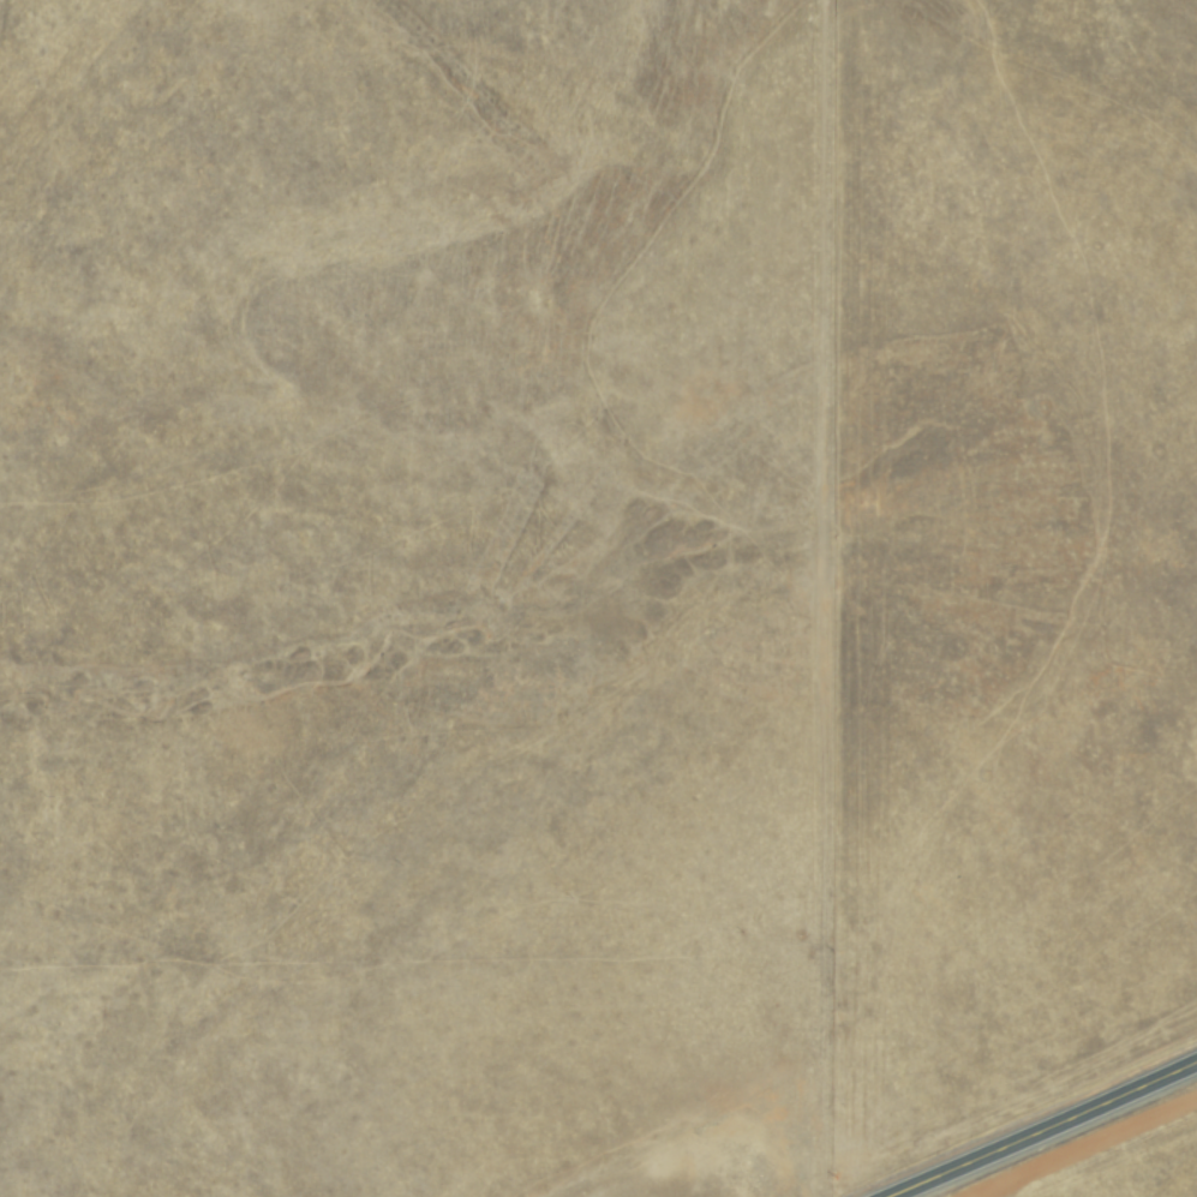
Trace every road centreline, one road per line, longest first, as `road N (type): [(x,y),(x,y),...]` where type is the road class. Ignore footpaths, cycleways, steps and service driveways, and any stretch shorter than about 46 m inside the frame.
road 1 (tertiary): [(880,1196),(1196,1059)]

